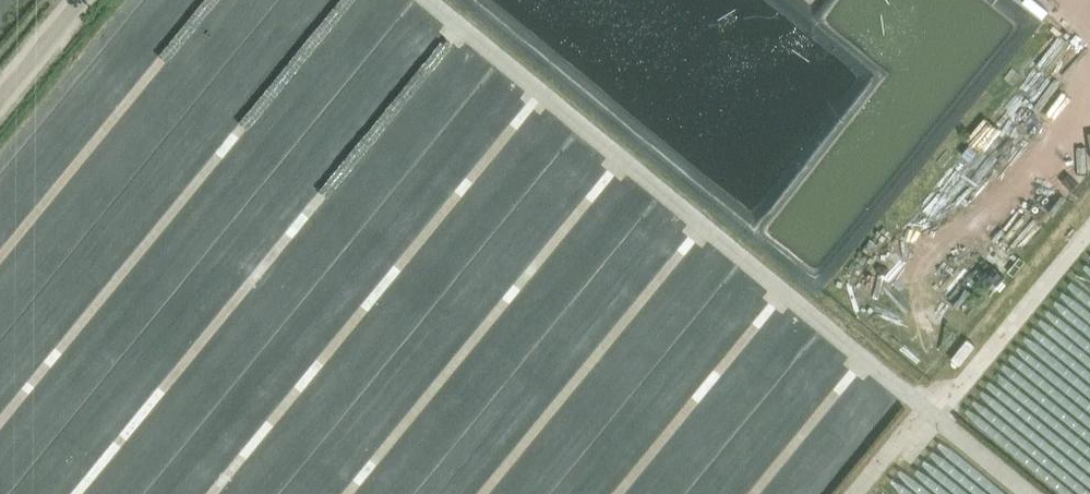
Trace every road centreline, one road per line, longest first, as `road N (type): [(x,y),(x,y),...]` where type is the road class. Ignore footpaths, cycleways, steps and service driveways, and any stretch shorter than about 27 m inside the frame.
road 1 (unclassified): [(0,98),(80,0)]

